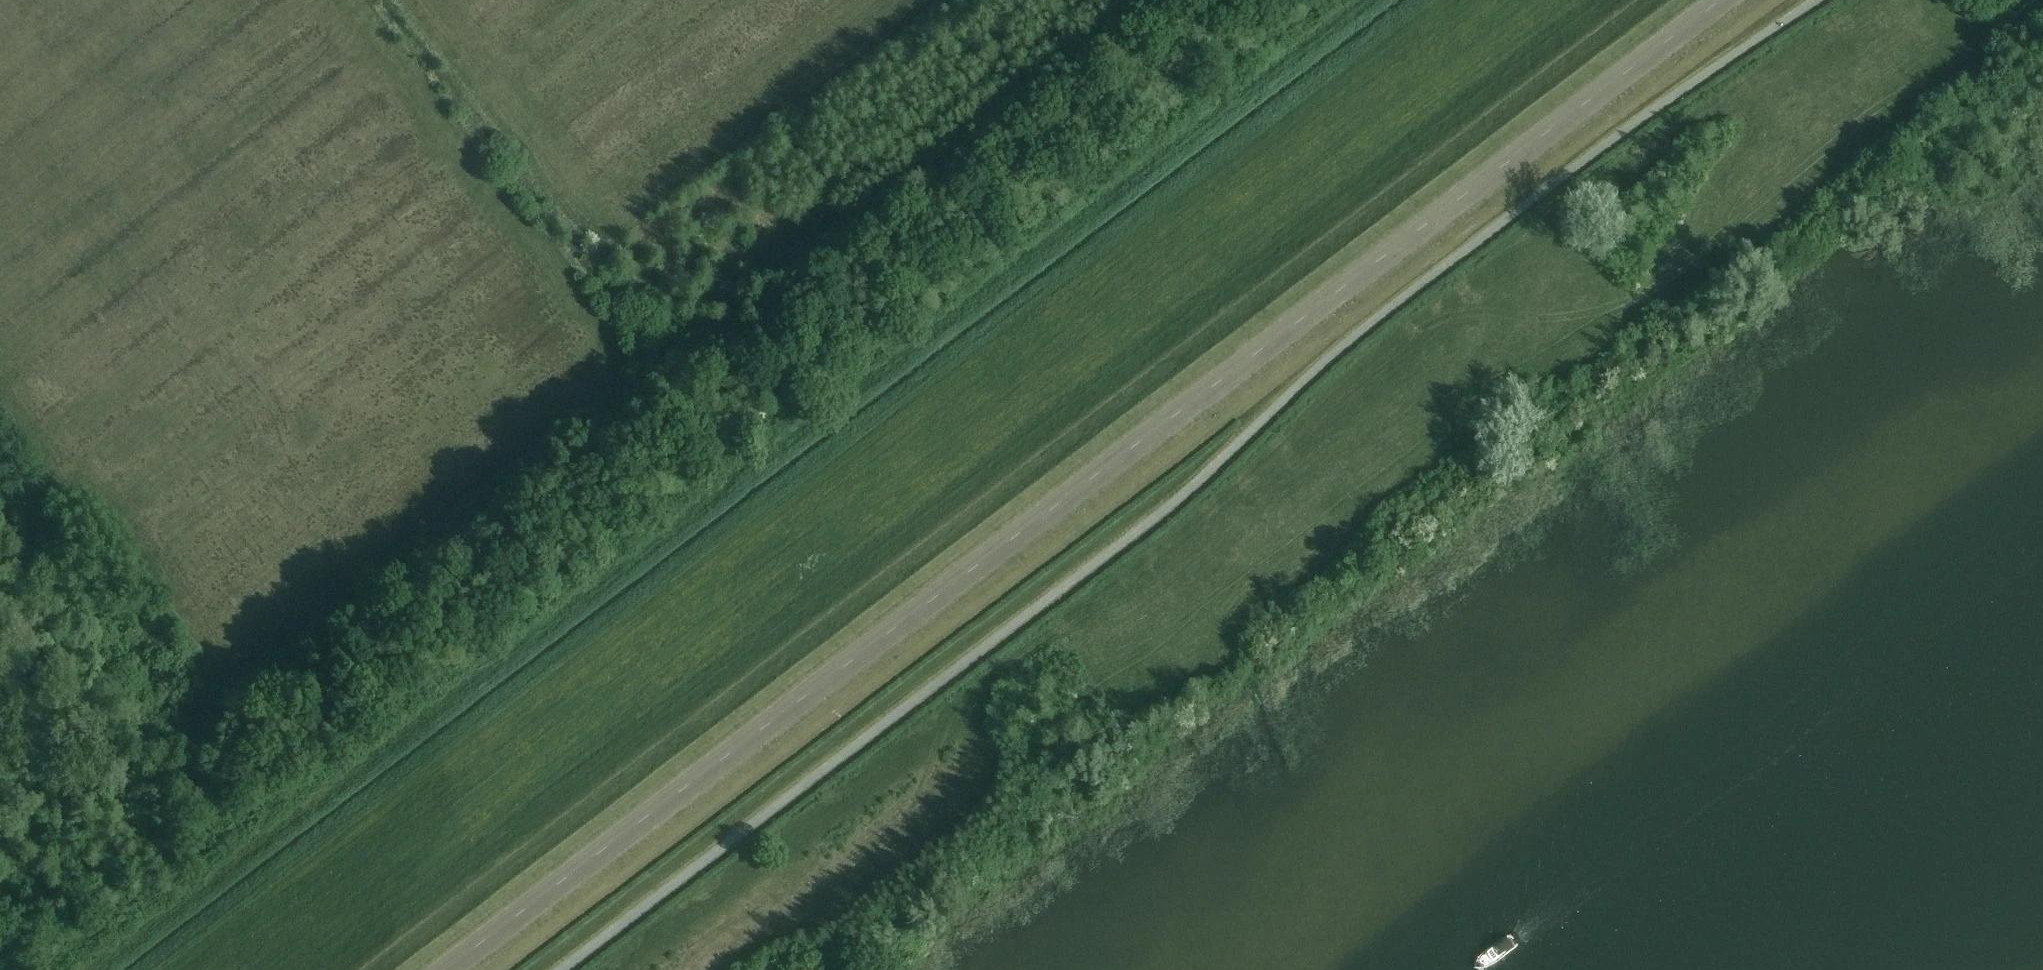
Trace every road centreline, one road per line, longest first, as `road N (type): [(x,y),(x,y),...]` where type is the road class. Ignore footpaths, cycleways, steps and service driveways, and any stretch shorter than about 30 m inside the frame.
road 1 (tertiary): [(448,969),(1722,0)]

